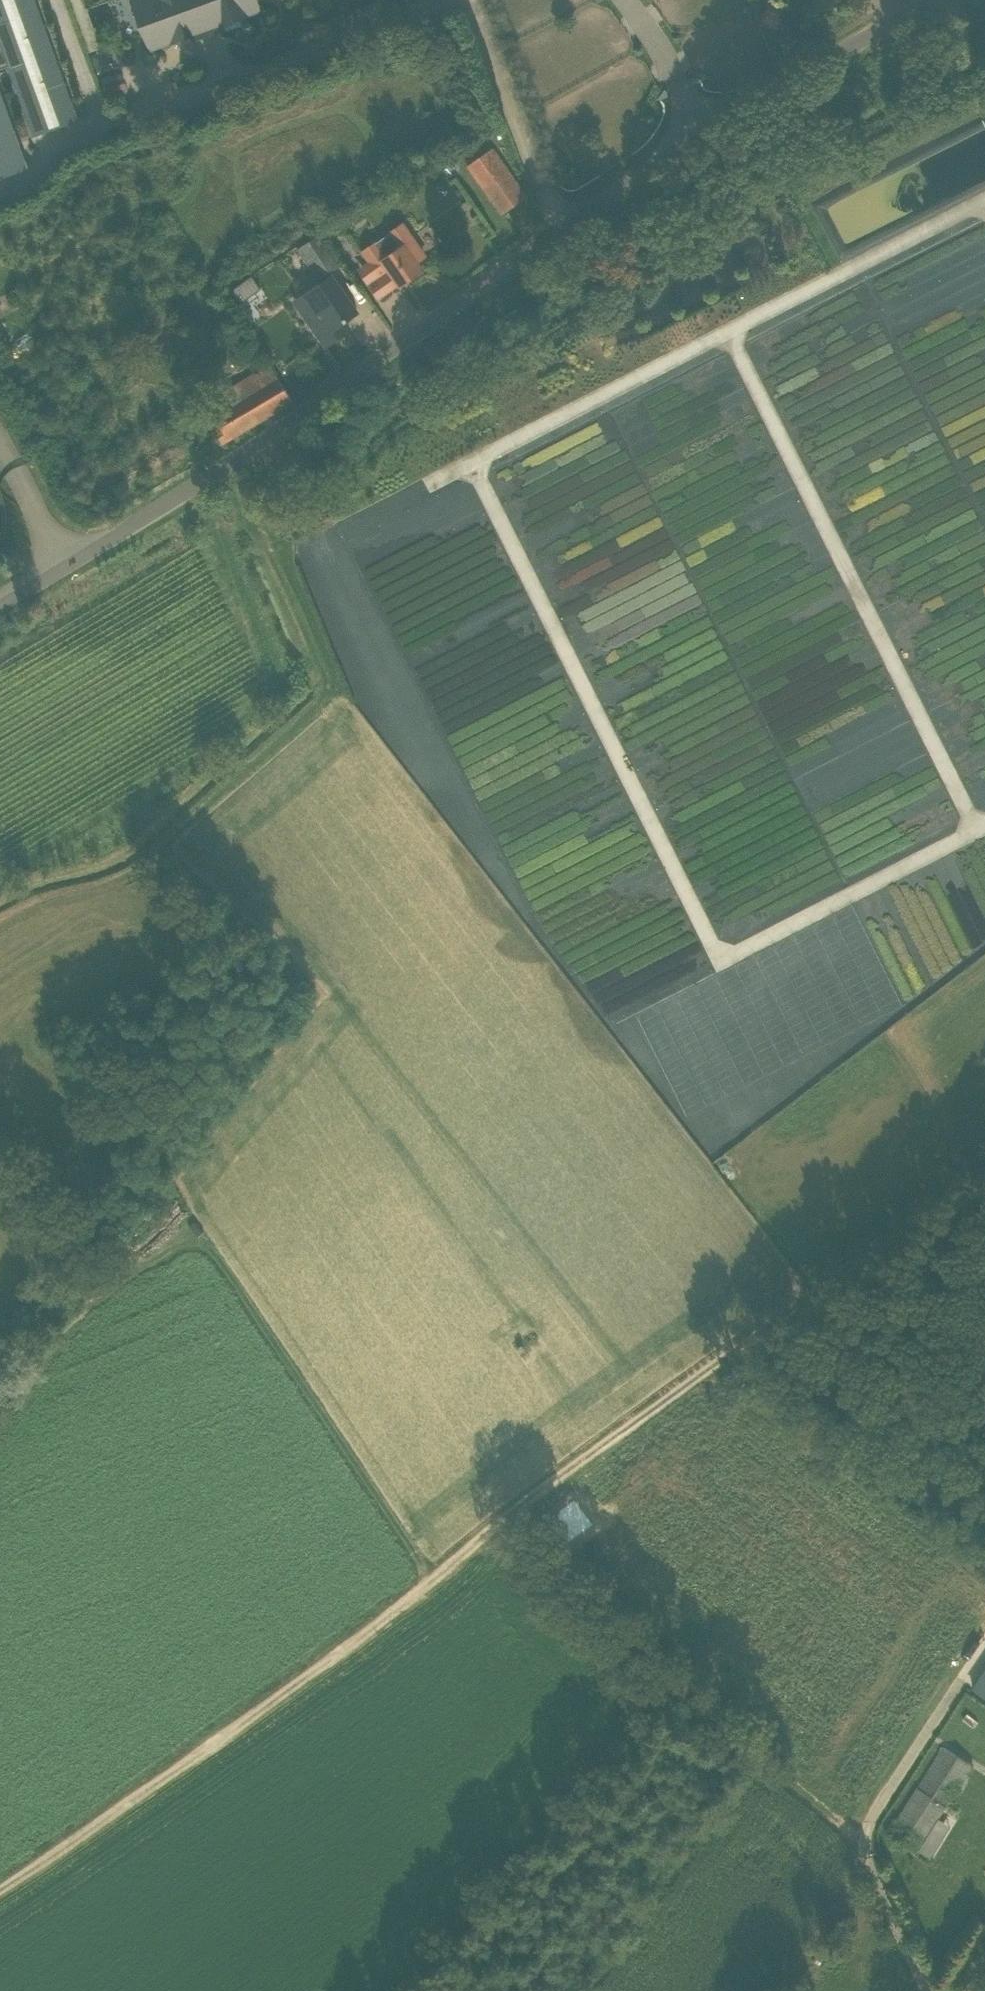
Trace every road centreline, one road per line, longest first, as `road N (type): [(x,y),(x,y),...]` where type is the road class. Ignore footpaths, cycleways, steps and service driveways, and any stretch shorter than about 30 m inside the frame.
road 1 (track): [(984,826),(722,962),(472,463),(983,202)]
road 2 (track): [(0,1891),(381,1626),(505,1518),(984,1167)]
road 3 (unclassified): [(0,609),(566,231),(943,0)]
road 4 (track): [(218,470),(226,495),(272,544),(324,679),(319,704),(149,862),(0,922)]
road 5 (track): [(729,332),(978,829)]
road 6 (track): [(862,1840),(569,1587),(505,1518)]
road 7 (unclassified): [(924,1990),(862,1840),(984,1642)]

